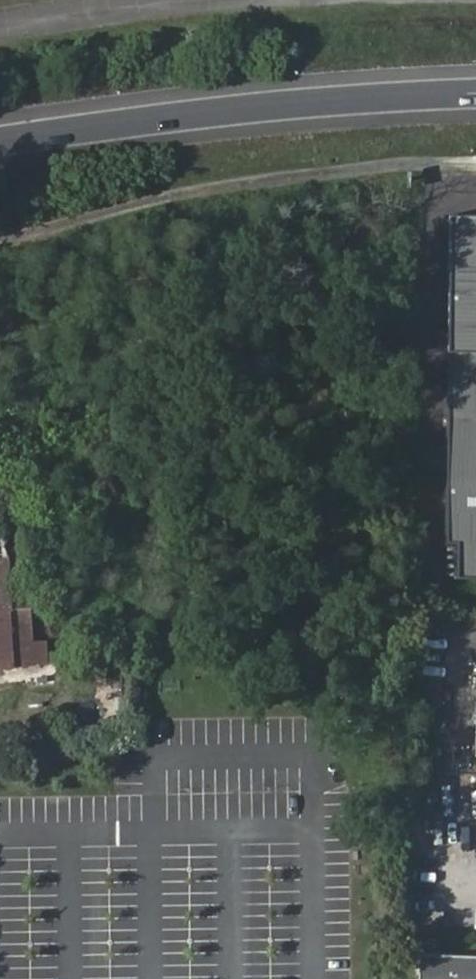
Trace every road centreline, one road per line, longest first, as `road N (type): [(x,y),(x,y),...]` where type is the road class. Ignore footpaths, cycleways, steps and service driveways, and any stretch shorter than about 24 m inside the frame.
road 1 (secondary): [(0,139),(216,112),(475,96)]

